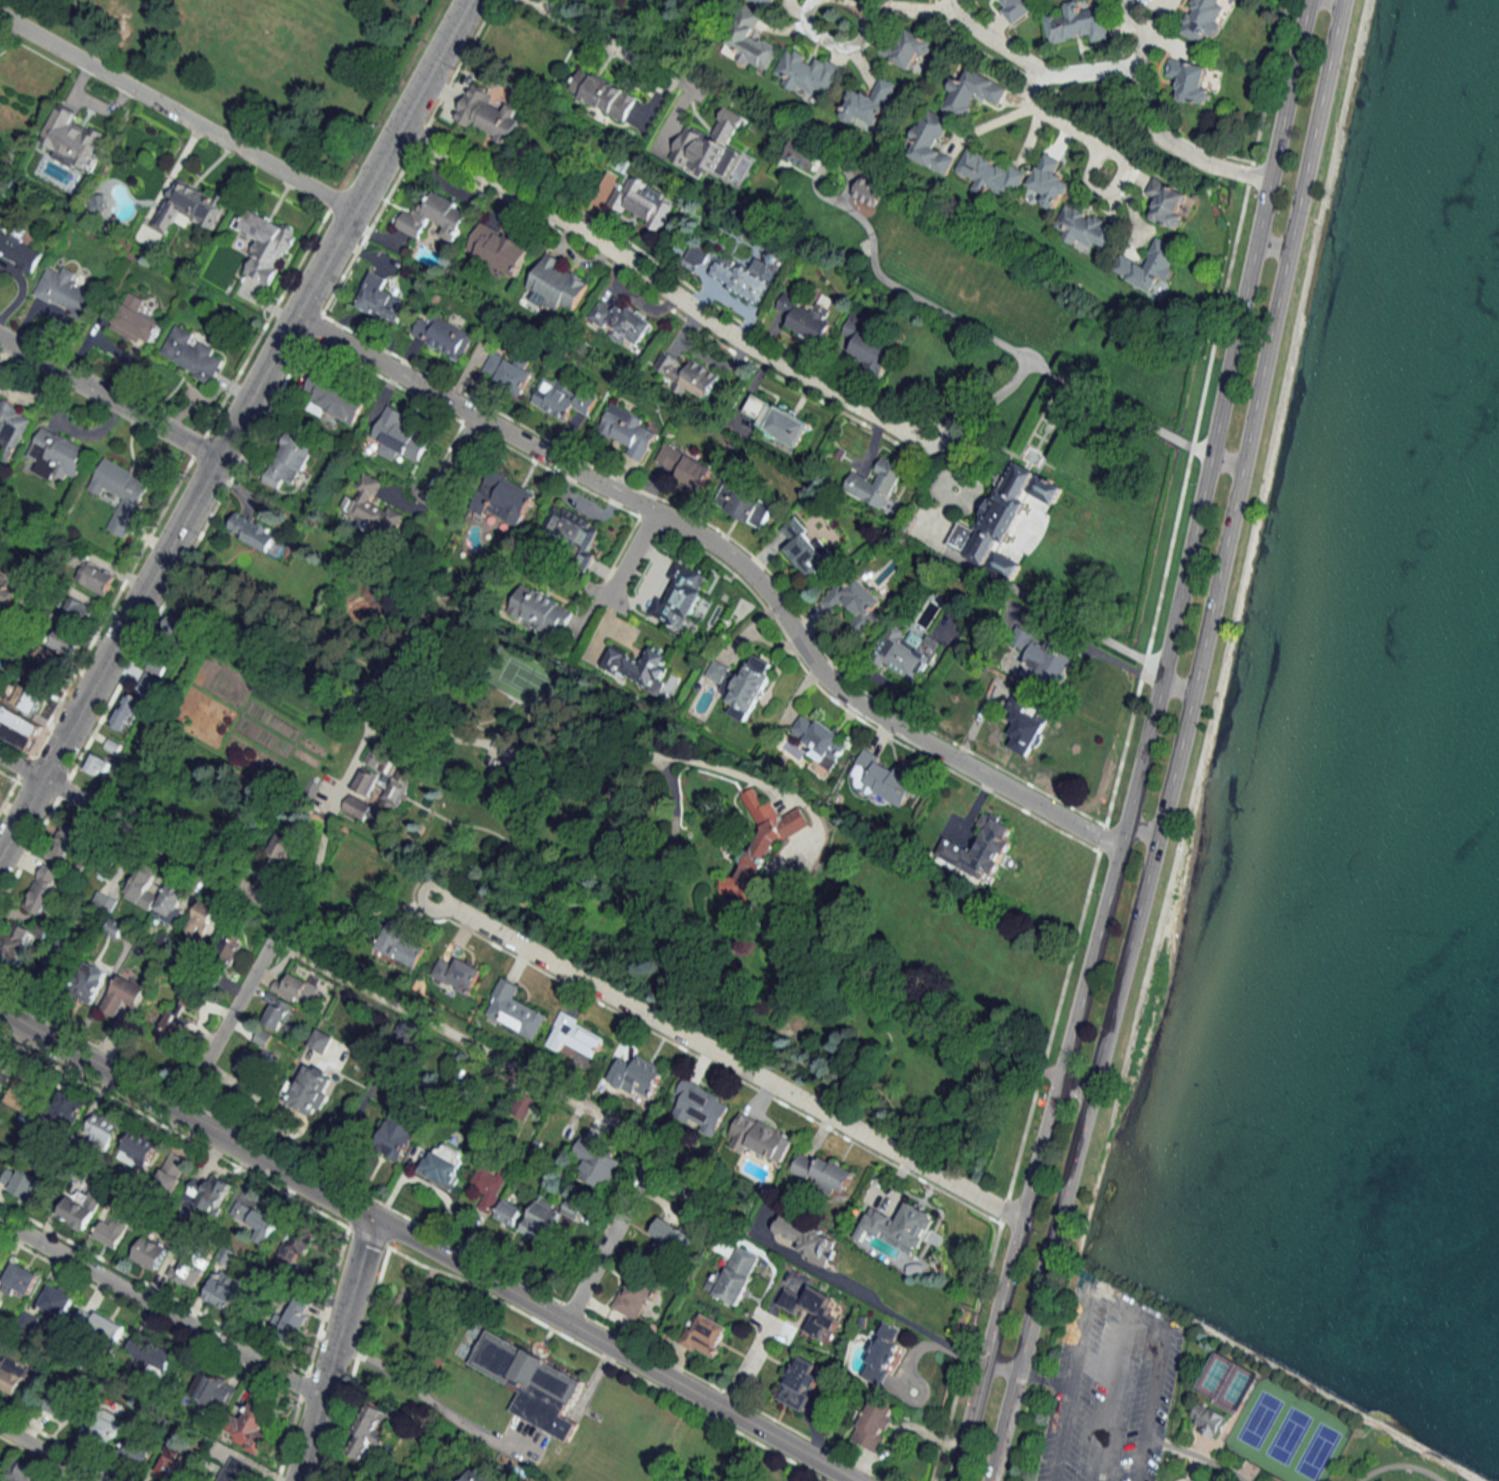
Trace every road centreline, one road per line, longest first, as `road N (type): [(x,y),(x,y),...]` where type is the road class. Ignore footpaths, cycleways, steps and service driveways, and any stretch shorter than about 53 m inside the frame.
road 1 (secondary): [(990,1480),(1205,637),(1341,0)]
road 2 (residential): [(1119,846),(847,699),(805,654),(763,589),(710,543),(294,317)]
road 3 (secondary): [(856,1480),(0,1015)]
road 4 (residential): [(1021,1218),(434,898)]
road 5 (secondary): [(1209,454),(1058,1078)]
road 6 (residential): [(929,435),(749,346),(398,129)]
road 7 (tertiary): [(217,458),(468,0)]
road 8 (secondary): [(1307,0),(1209,454)]
road 9 (residential): [(650,1149),(642,1136),(271,937)]
road 10 (residential): [(352,212),(0,14)]
road 11 (residential): [(956,0),(971,25),(1045,73),(1130,70),(1141,81),(1158,140),(1209,165),(1269,177)]
road 12 (residential): [(321,1399),(0,1222)]
road 13 (tertiary): [(41,779),(217,458)]
road 14 (secondary): [(1058,1078),(983,1358)]
road 15 (residential): [(298,1480),(371,1218)]
road 16 (residential): [(217,458),(0,339)]
road 17 (residential): [(564,1323),(649,1165),(650,1149),(685,1114)]
road 18 (residential): [(255,897),(41,779)]
road 19 (residential): [(177,1112),(279,917)]
road 20 (residential): [(693,92),(527,0)]
road 21 (residential): [(1036,68),(1031,105),(1103,148),(1108,170)]
road 22 (residential): [(814,0),(813,27),(847,45),(869,30),(872,16),(841,0)]
road 23 (secondary): [(983,1358),(954,1480)]

